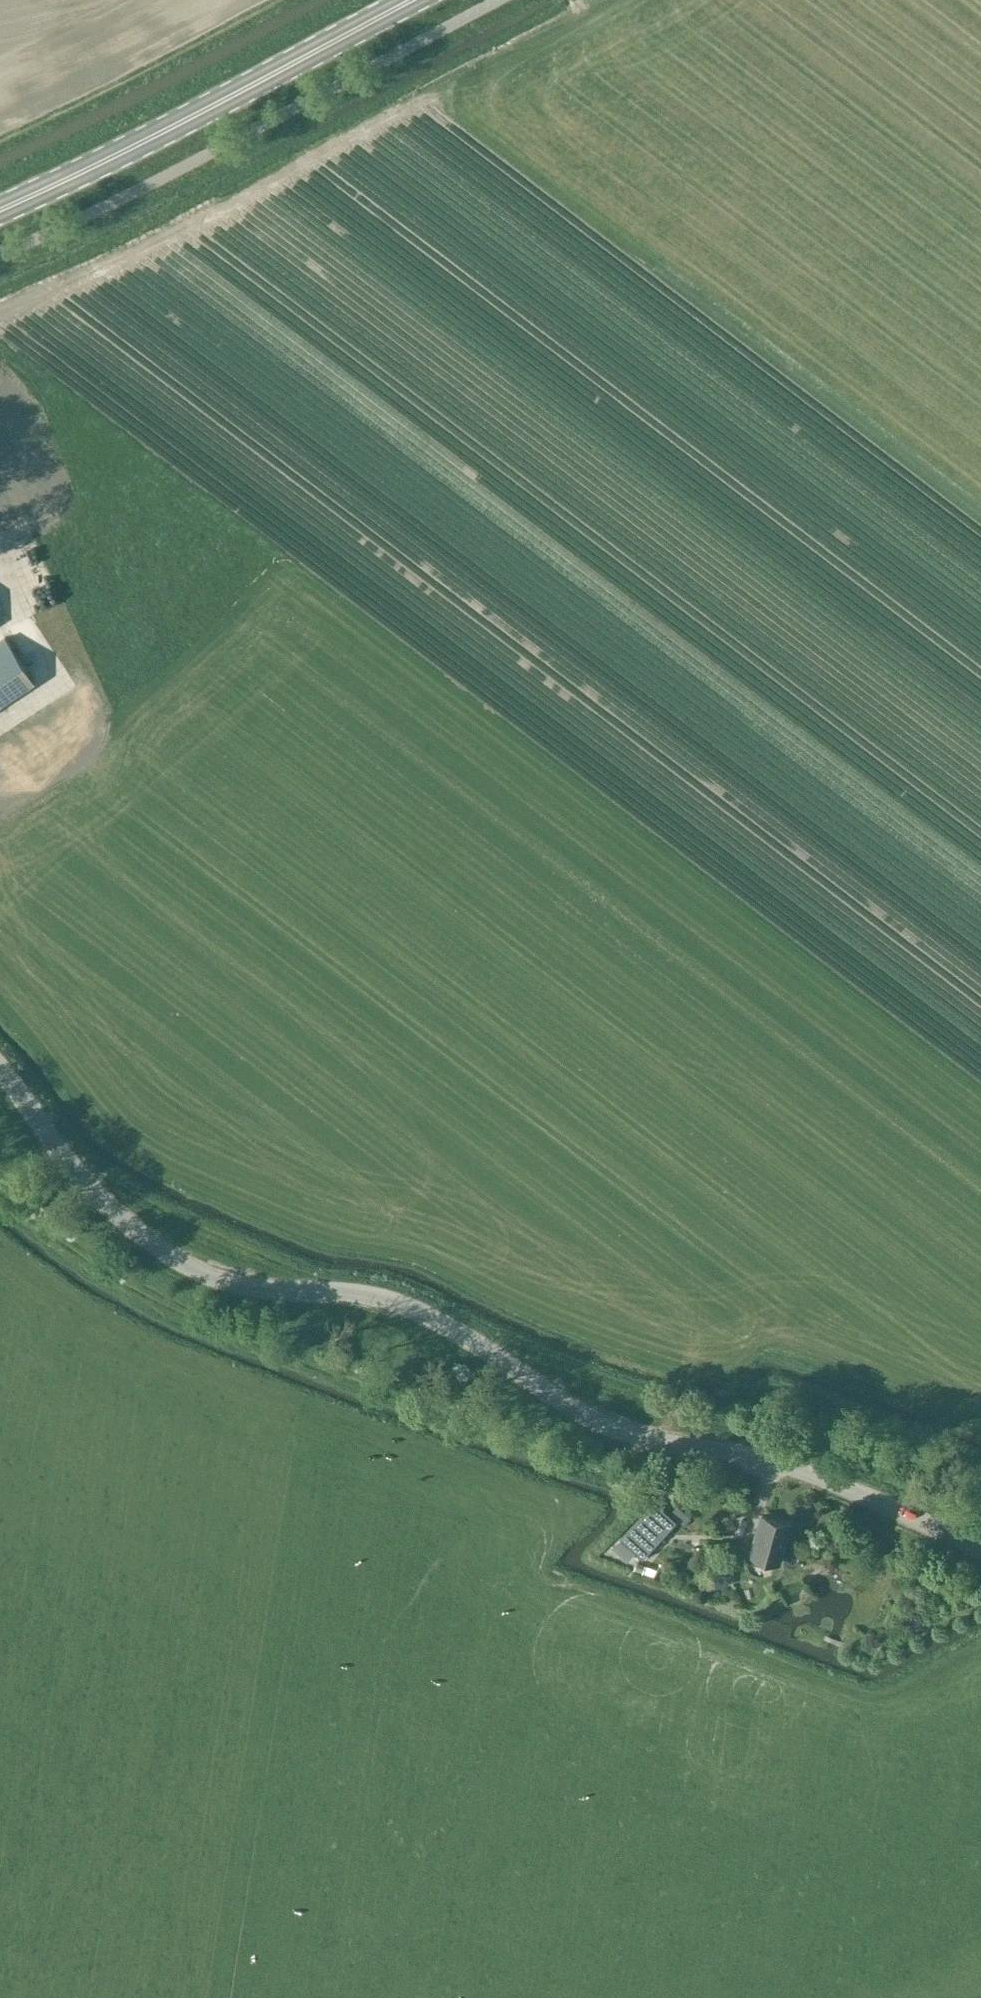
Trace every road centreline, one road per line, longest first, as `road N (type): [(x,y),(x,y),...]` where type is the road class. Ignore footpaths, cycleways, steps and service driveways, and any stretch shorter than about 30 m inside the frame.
road 1 (unclassified): [(980,1548),(782,1464),(604,1422),(428,1315),(385,1298),(269,1289),(192,1268),(104,1201),(0,1067)]
road 2 (tertiary): [(0,207),(405,0)]

